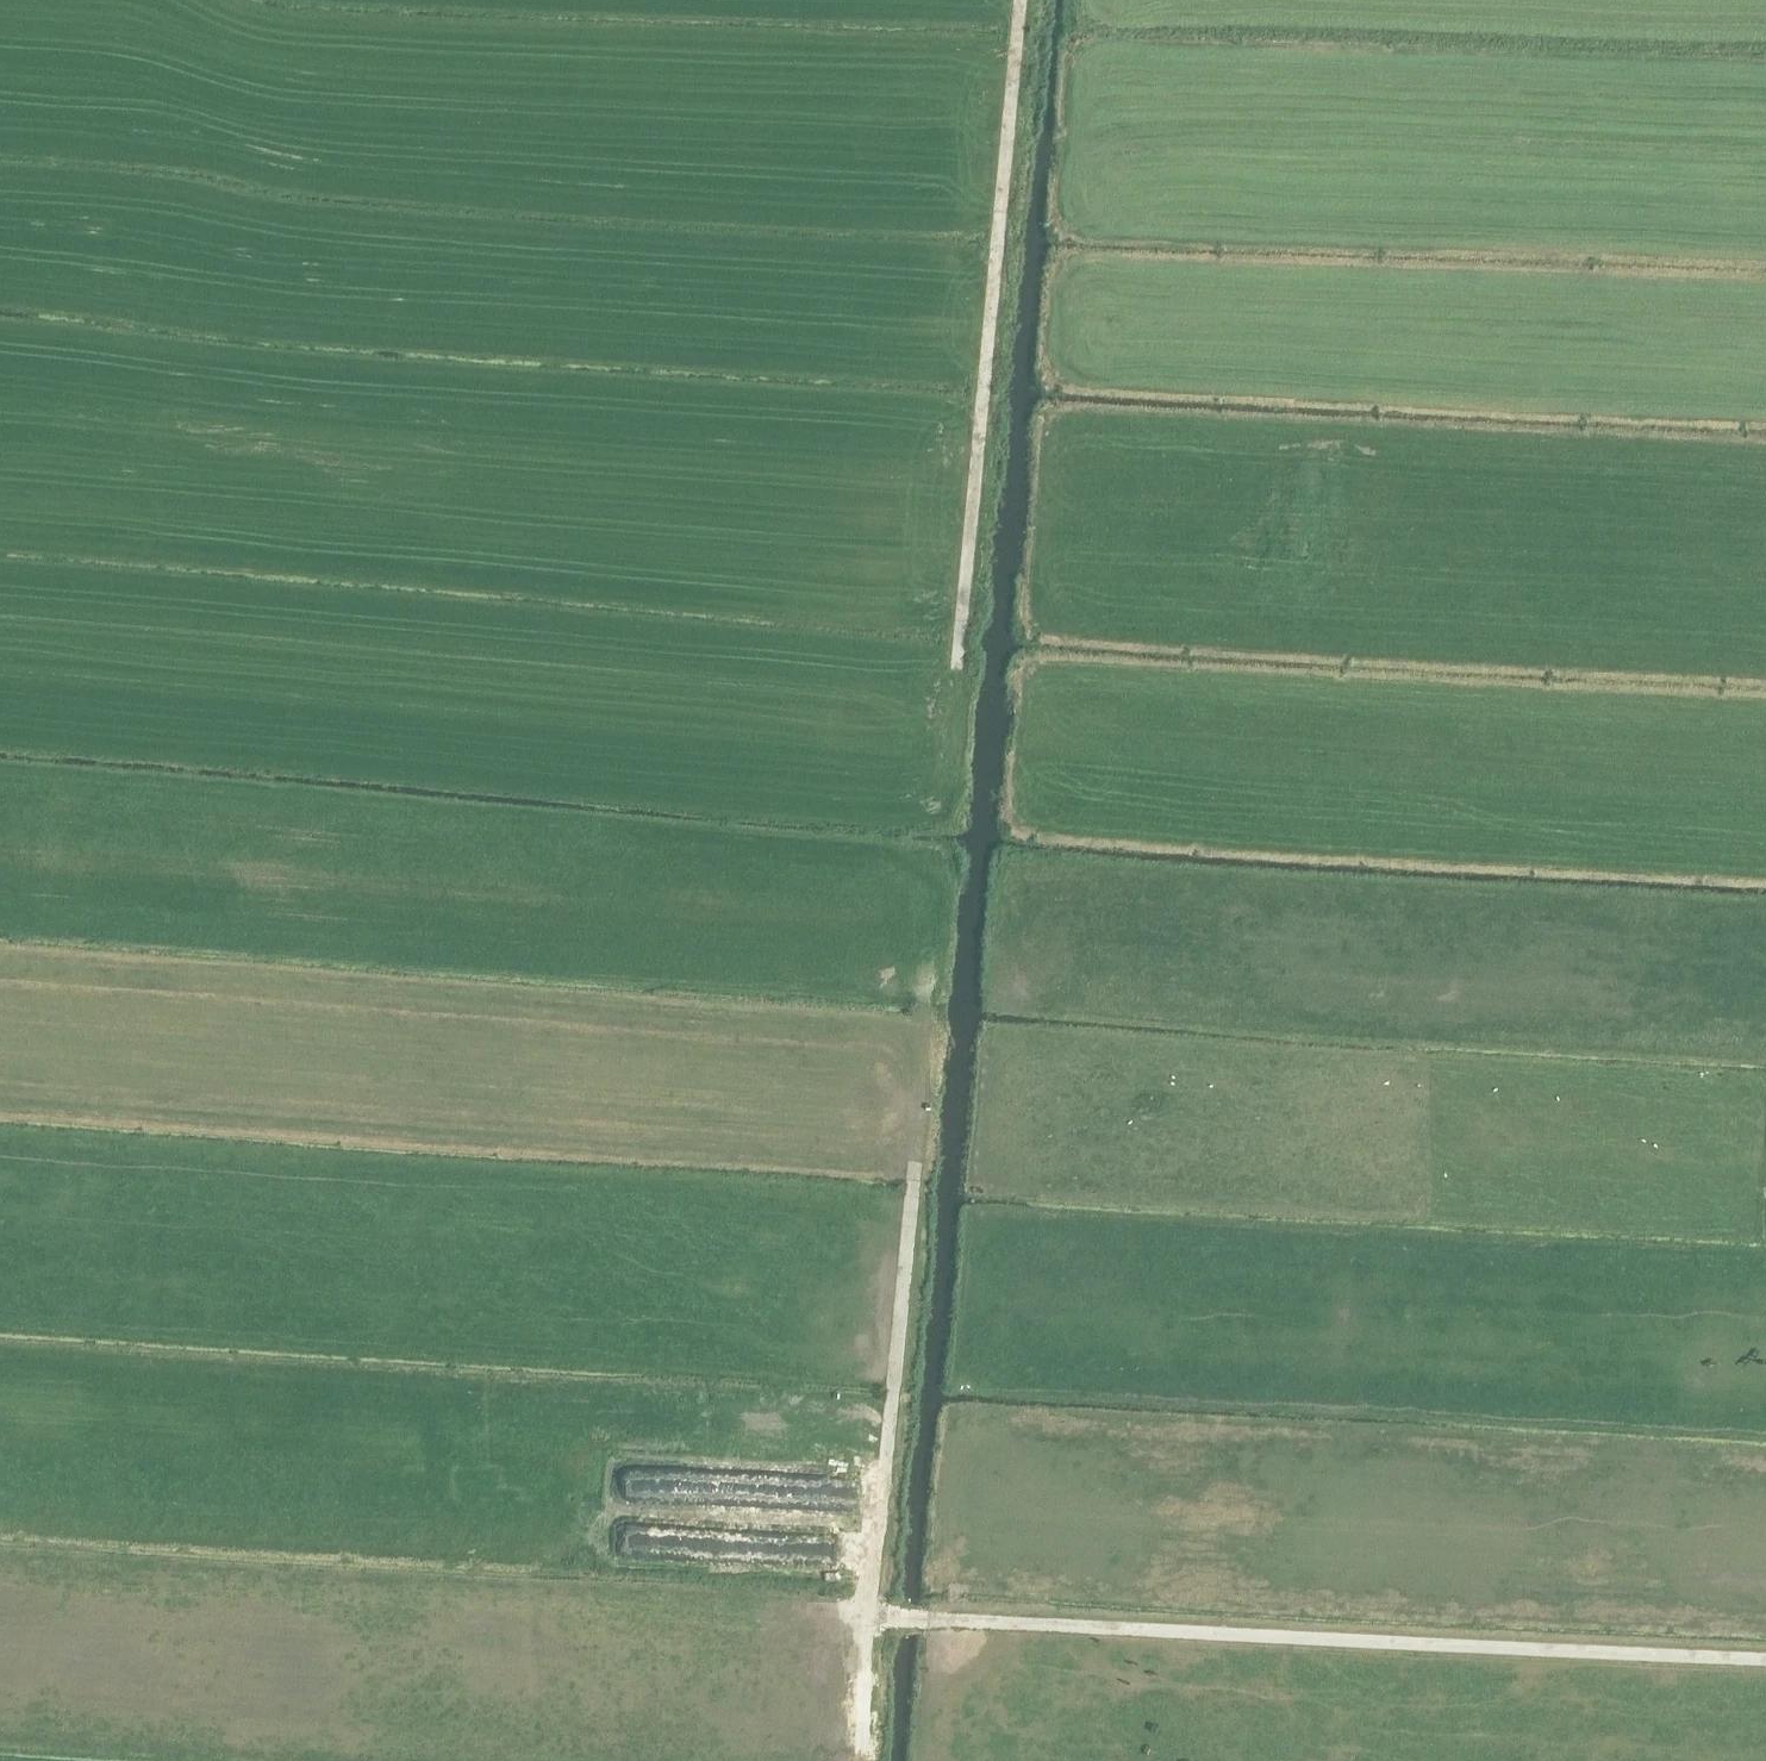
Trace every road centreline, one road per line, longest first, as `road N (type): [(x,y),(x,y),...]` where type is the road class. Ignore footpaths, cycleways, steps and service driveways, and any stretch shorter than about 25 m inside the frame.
road 1 (track): [(868,1607),(1765,1654)]
road 2 (track): [(1019,0),(956,675)]
road 3 (track): [(868,1607),(928,976)]
road 4 (track): [(810,1607),(868,1607),(857,1760)]

